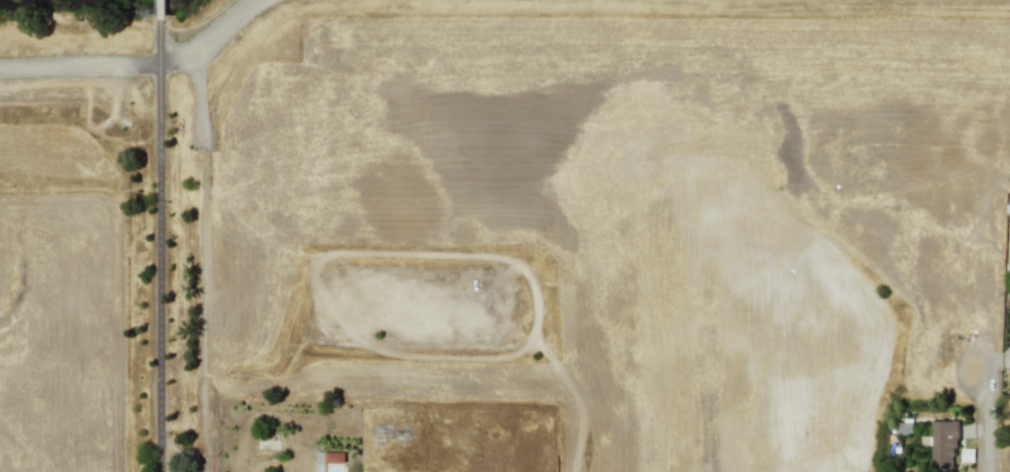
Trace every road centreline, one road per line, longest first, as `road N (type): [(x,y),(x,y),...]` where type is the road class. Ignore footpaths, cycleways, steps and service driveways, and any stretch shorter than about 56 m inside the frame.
road 1 (residential): [(205,471),(196,152)]
road 2 (residential): [(0,70),(193,59),(259,0)]

